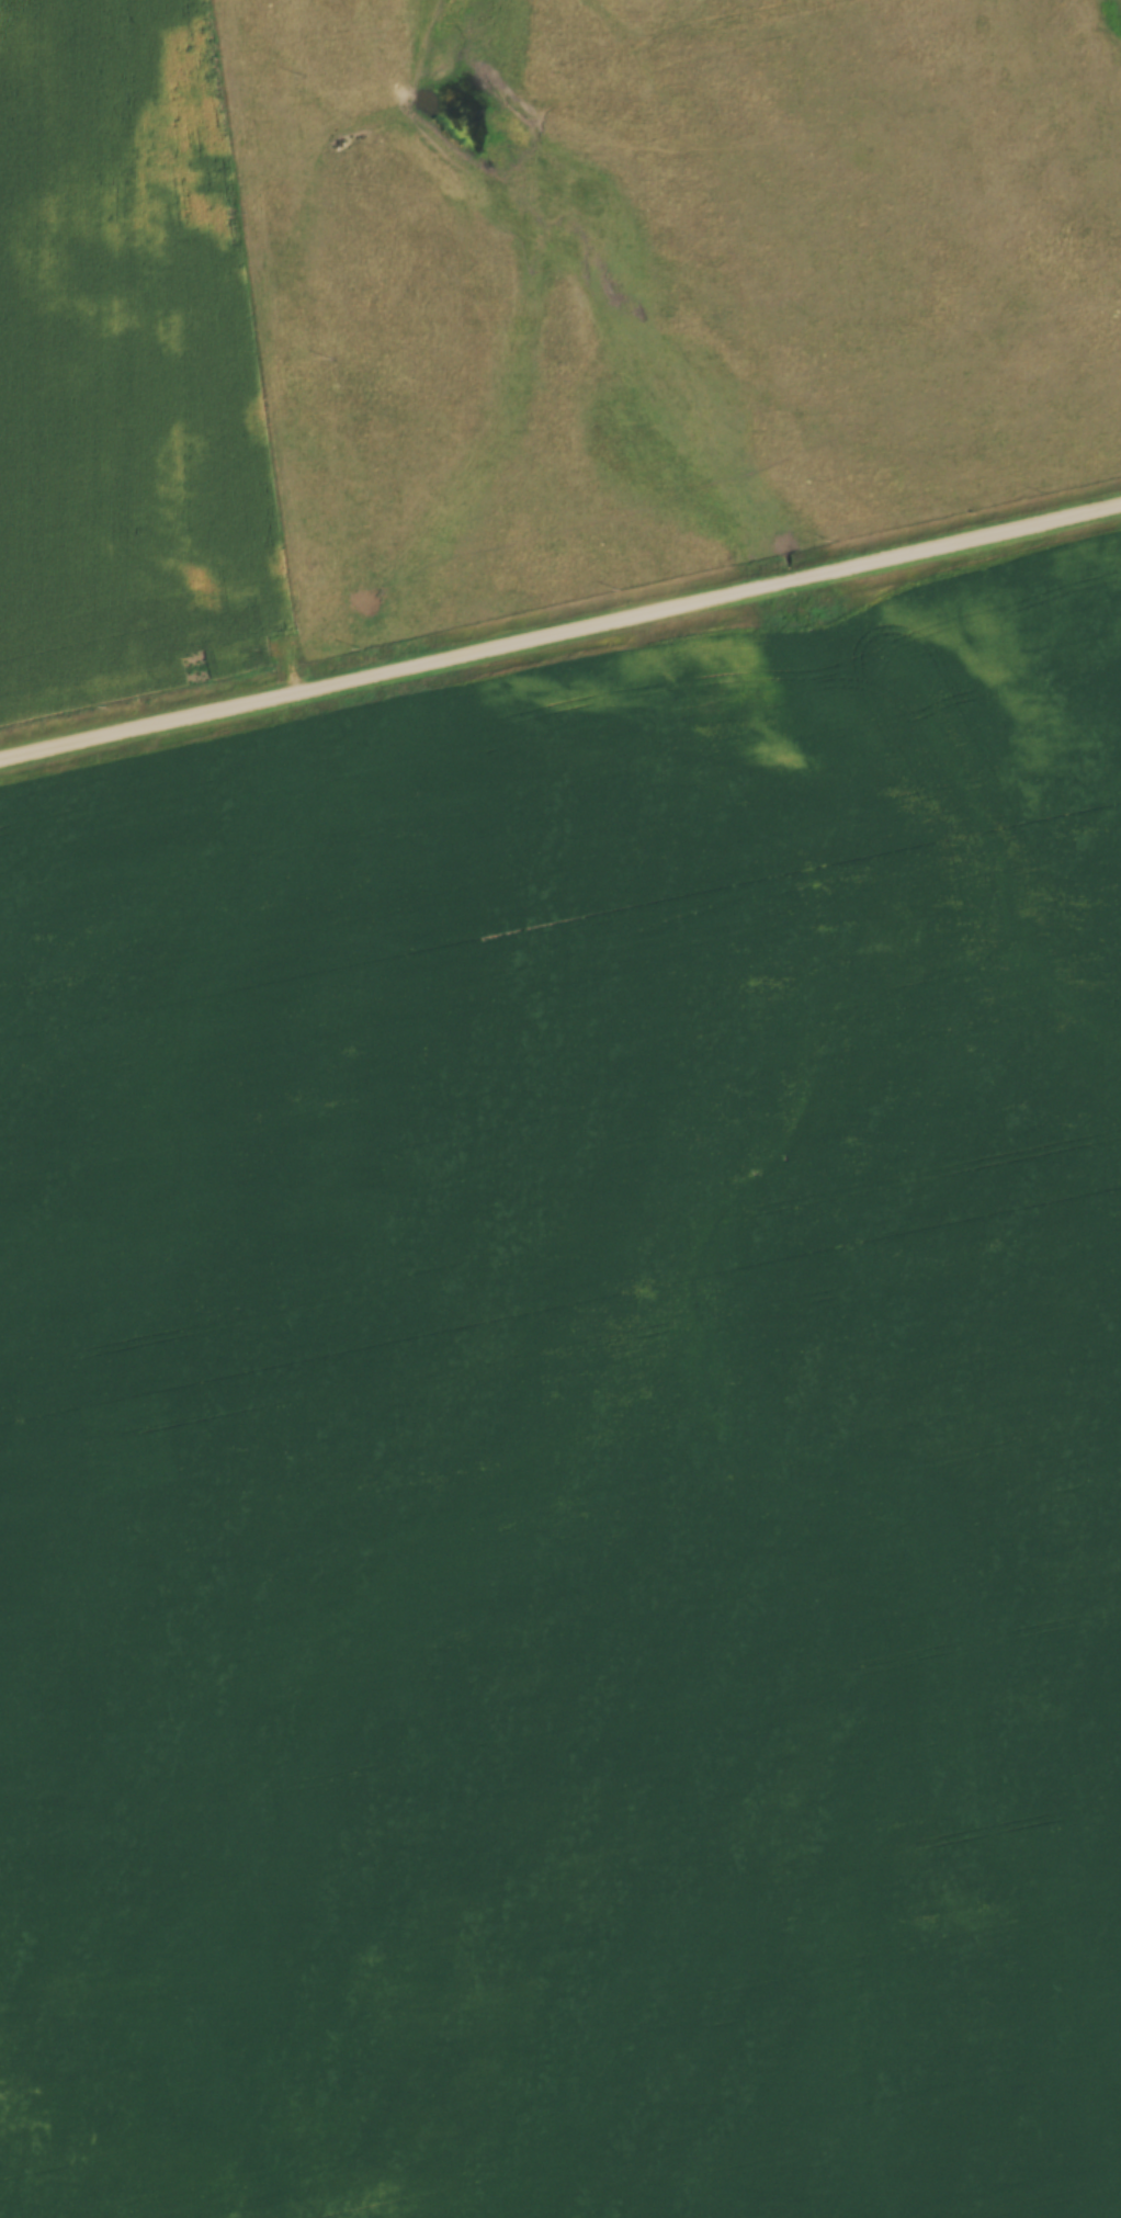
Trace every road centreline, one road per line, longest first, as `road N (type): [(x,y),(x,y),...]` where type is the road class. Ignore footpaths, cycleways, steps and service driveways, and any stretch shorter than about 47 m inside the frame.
road 1 (residential): [(1120,502),(0,756)]

